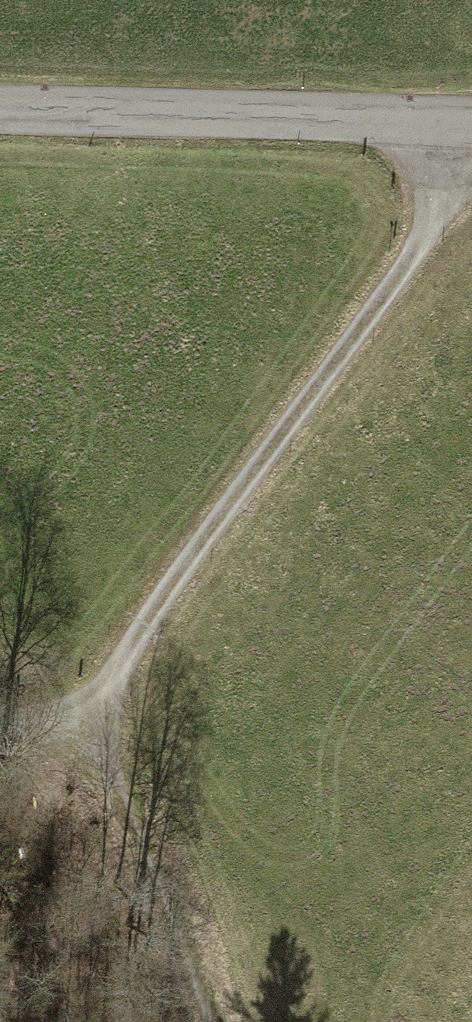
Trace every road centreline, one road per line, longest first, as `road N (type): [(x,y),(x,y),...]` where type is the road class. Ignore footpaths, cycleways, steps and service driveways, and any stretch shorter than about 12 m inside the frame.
road 1 (track): [(104,743),(108,701),(138,637),(471,174)]
road 2 (tertiary): [(471,122),(0,109)]
road 3 (track): [(200,1021),(104,743)]

